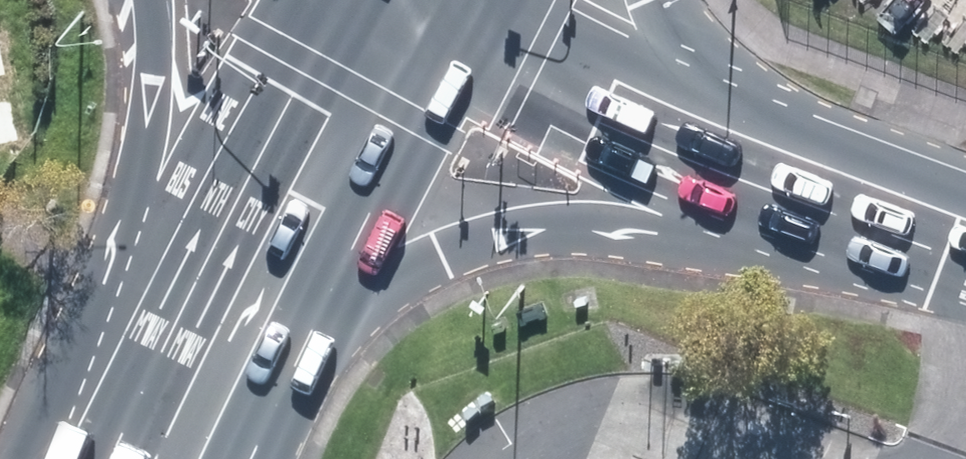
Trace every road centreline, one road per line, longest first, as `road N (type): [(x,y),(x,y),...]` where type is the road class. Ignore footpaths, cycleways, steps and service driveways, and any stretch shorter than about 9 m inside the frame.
road 1 (primary): [(916,195),(549,220),(370,289),(201,375)]
road 2 (primary): [(201,375),(385,0)]
road 3 (primary): [(201,375),(152,0)]
road 4 (secondary): [(427,0),(711,118)]
road 5 (secondary): [(711,118),(916,195)]
road 6 (primary): [(659,0),(711,118)]

